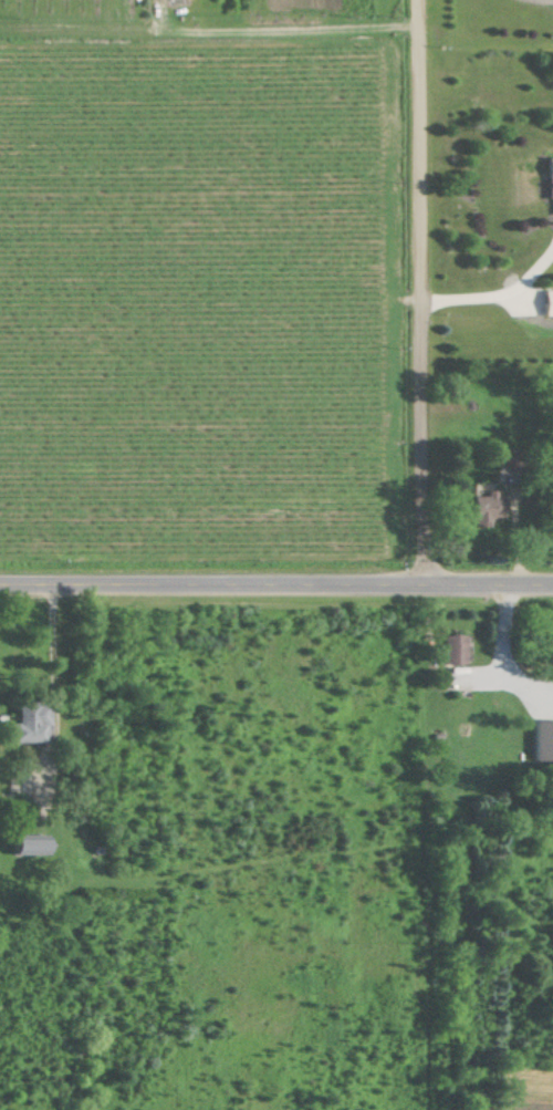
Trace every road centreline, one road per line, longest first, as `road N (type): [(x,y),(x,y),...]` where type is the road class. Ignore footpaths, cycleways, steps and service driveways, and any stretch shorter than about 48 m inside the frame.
road 1 (residential): [(427,583),(426,0)]
road 2 (tertiary): [(552,583),(0,583)]

